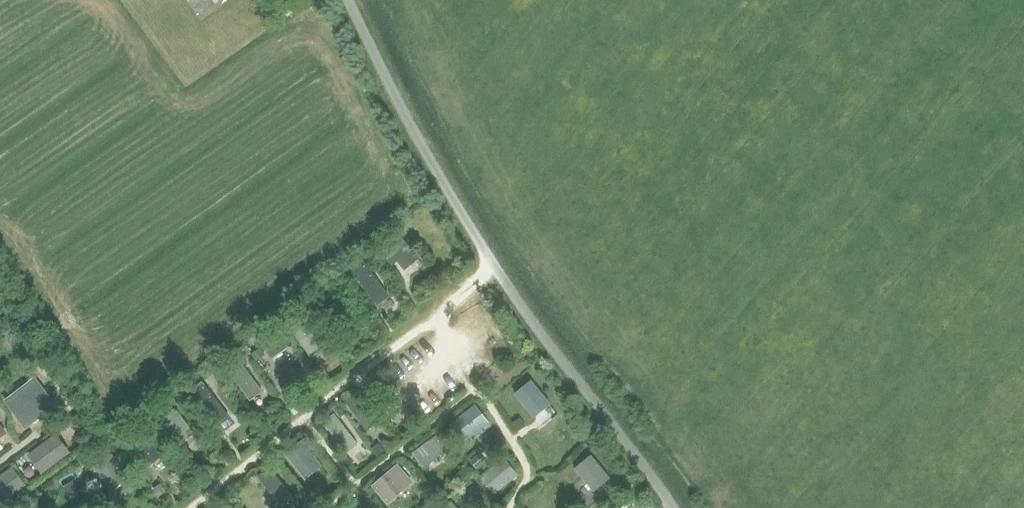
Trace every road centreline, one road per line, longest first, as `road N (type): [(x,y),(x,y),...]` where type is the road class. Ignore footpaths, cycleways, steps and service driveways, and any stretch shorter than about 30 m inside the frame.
road 1 (unclassified): [(493,263),(348,0)]

